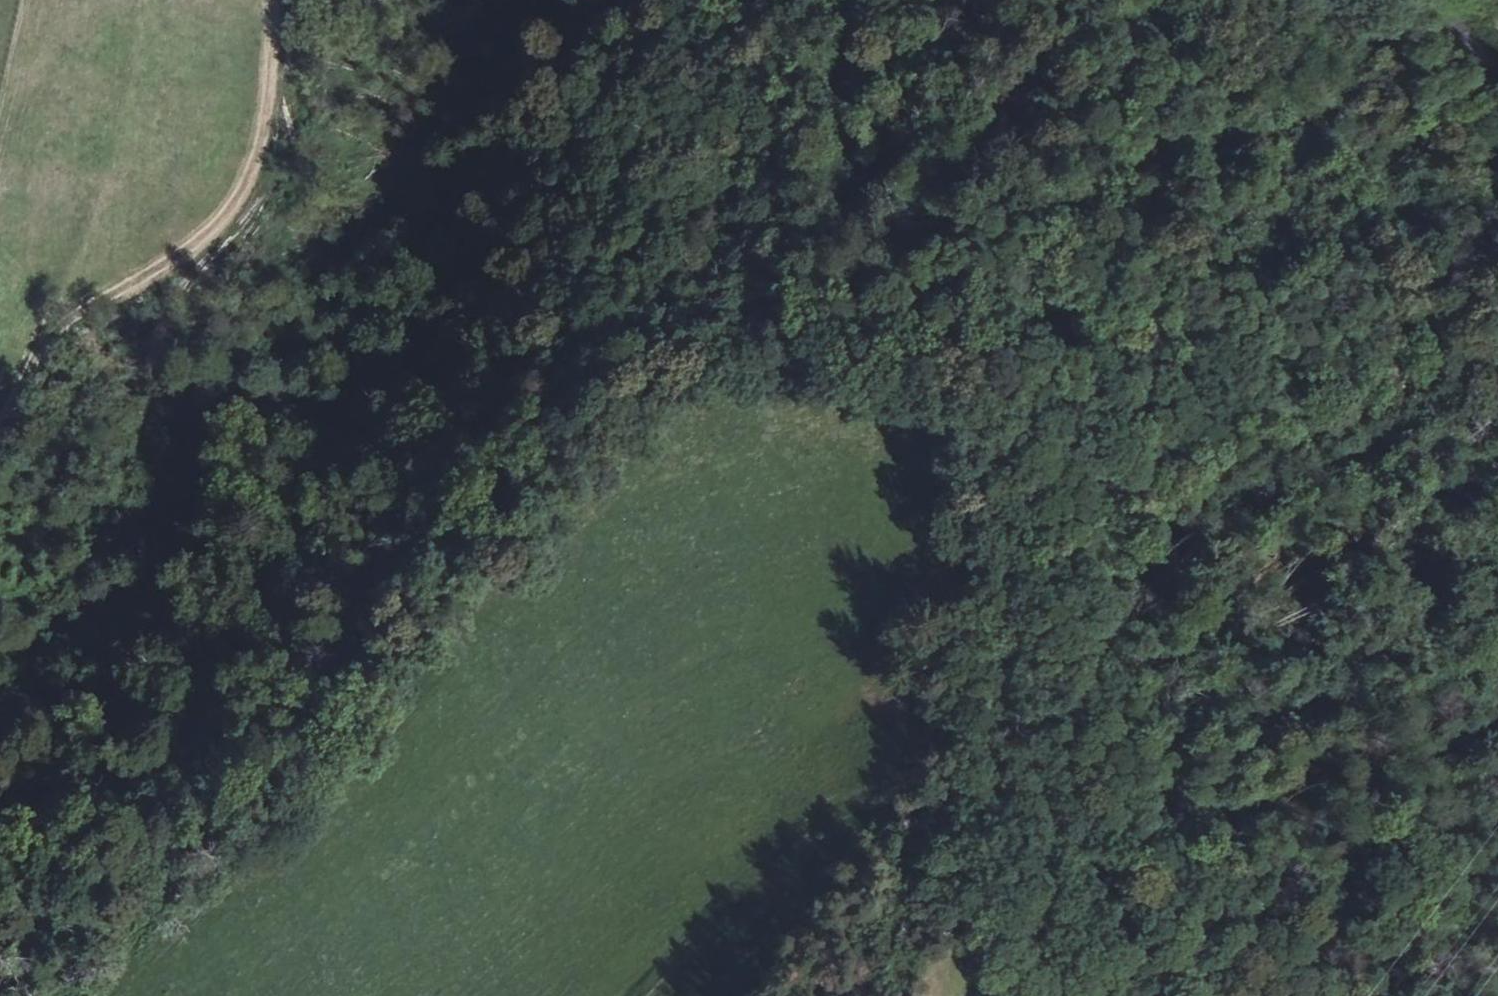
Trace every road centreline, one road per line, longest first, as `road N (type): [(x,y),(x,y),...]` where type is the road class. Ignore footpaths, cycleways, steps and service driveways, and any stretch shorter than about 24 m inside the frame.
road 1 (residential): [(906,995),(1053,665),(988,385),(933,336),(1055,35)]
road 2 (track): [(1066,0),(1191,74),(1234,199),(1378,280),(1381,370),(1408,402),(1497,458)]
road 3 (track): [(276,0),(272,89),(231,207),(180,256),(54,331),(0,425)]

